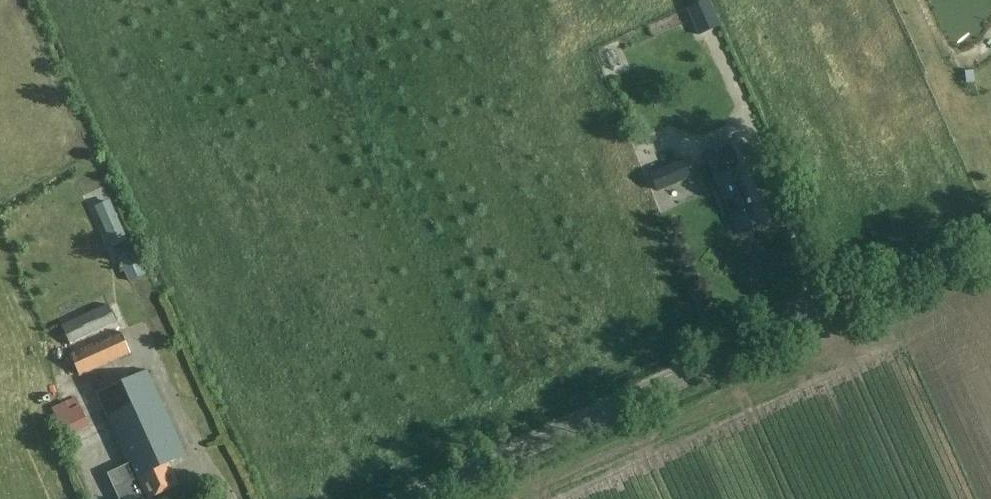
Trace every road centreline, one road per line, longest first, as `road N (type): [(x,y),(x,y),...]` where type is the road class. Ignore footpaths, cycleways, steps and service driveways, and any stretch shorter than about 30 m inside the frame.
road 1 (tertiary): [(407,498),(990,236)]

